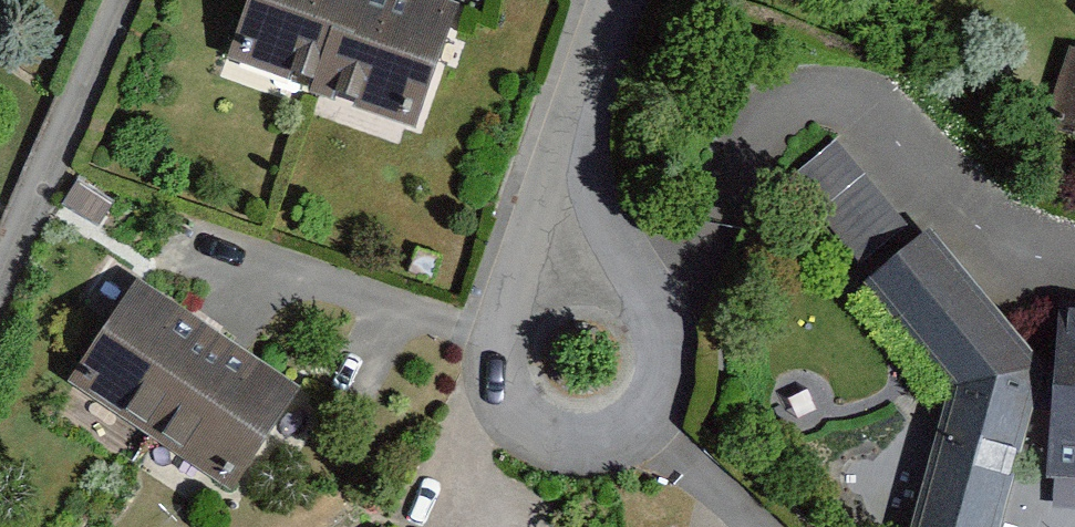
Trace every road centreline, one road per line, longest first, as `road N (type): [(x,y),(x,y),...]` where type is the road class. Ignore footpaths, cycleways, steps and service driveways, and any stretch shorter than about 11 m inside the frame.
road 1 (residential): [(501,304),(551,275),(607,283),(645,323),(652,349),(642,401),(602,437),(575,444),(522,431),(487,389),(490,323)]
road 2 (residential): [(501,304),(599,0)]
road 3 (residential): [(0,251),(109,0)]

